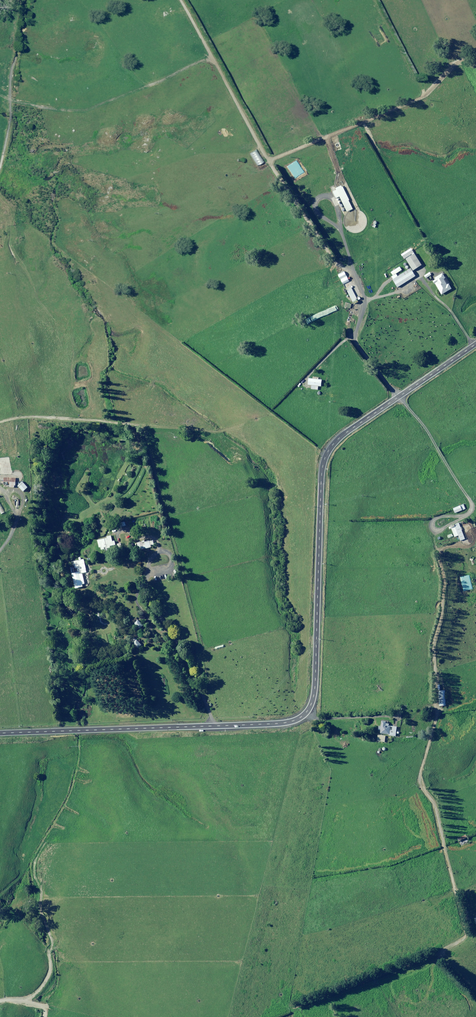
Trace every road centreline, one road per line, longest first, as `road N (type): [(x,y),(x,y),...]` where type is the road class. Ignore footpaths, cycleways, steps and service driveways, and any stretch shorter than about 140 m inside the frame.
road 1 (track): [(475,994),(442,958),(469,934),(435,803),(417,779),(437,716),(433,652),(446,580),(439,550),(463,541),(471,499),(349,334),(352,294),(182,0)]
road 2 (tertiary): [(475,344),(346,432),(325,457),(314,689),(306,713),(280,723),(0,733)]

